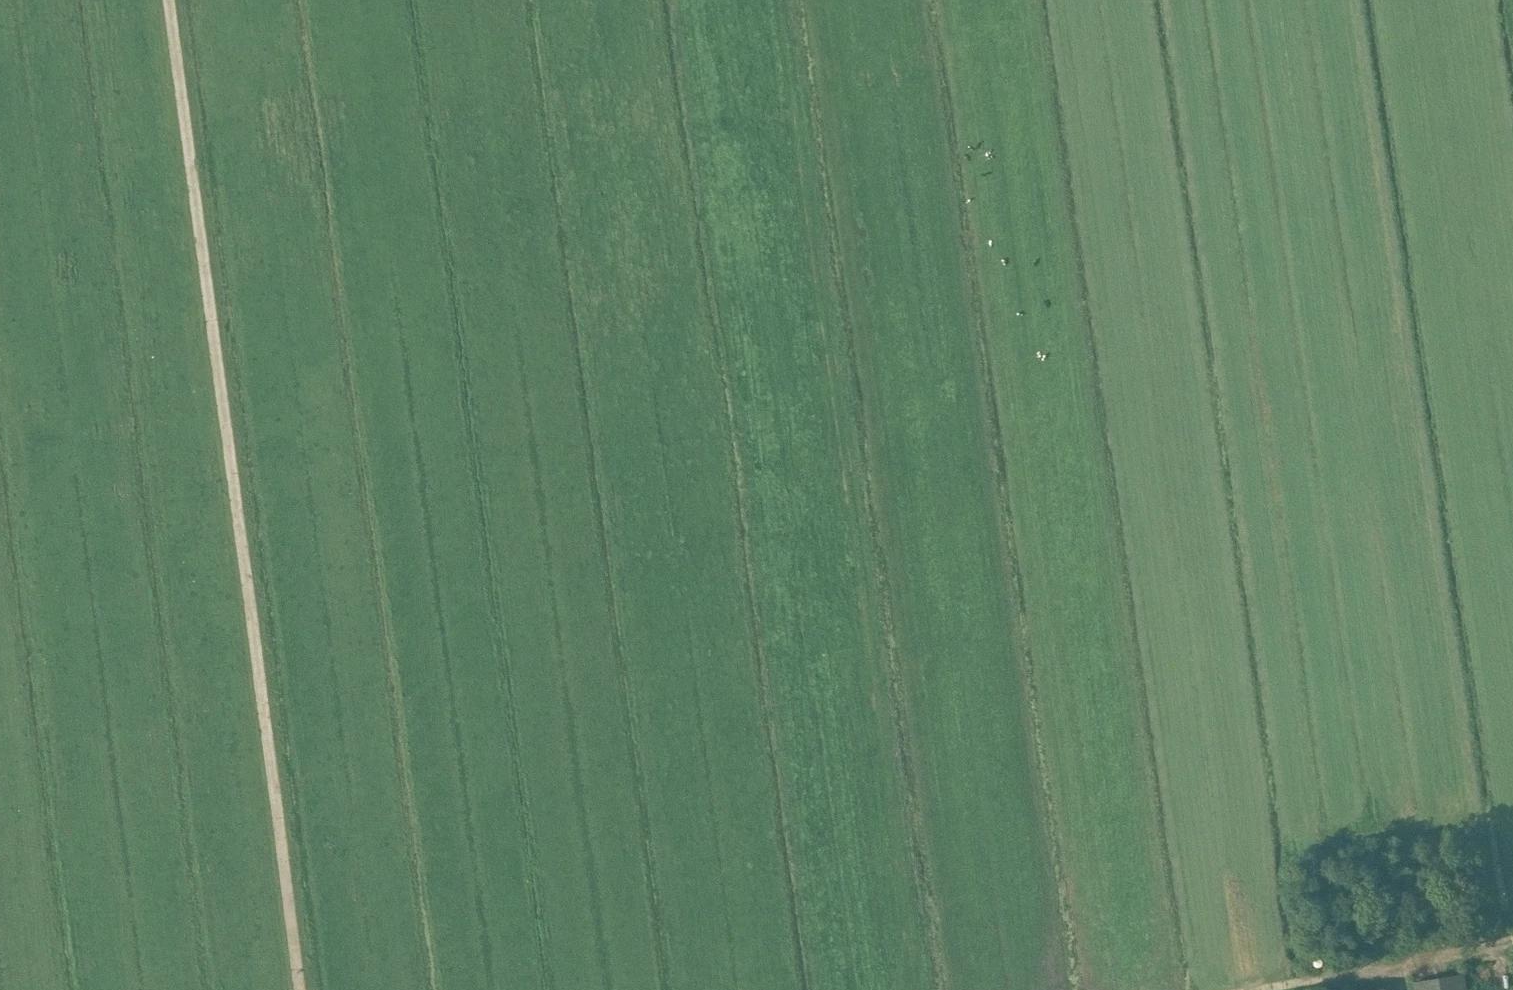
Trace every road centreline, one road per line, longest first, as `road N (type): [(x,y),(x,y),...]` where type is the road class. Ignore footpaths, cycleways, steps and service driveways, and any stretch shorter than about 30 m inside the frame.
road 1 (track): [(301,989),(171,0)]

